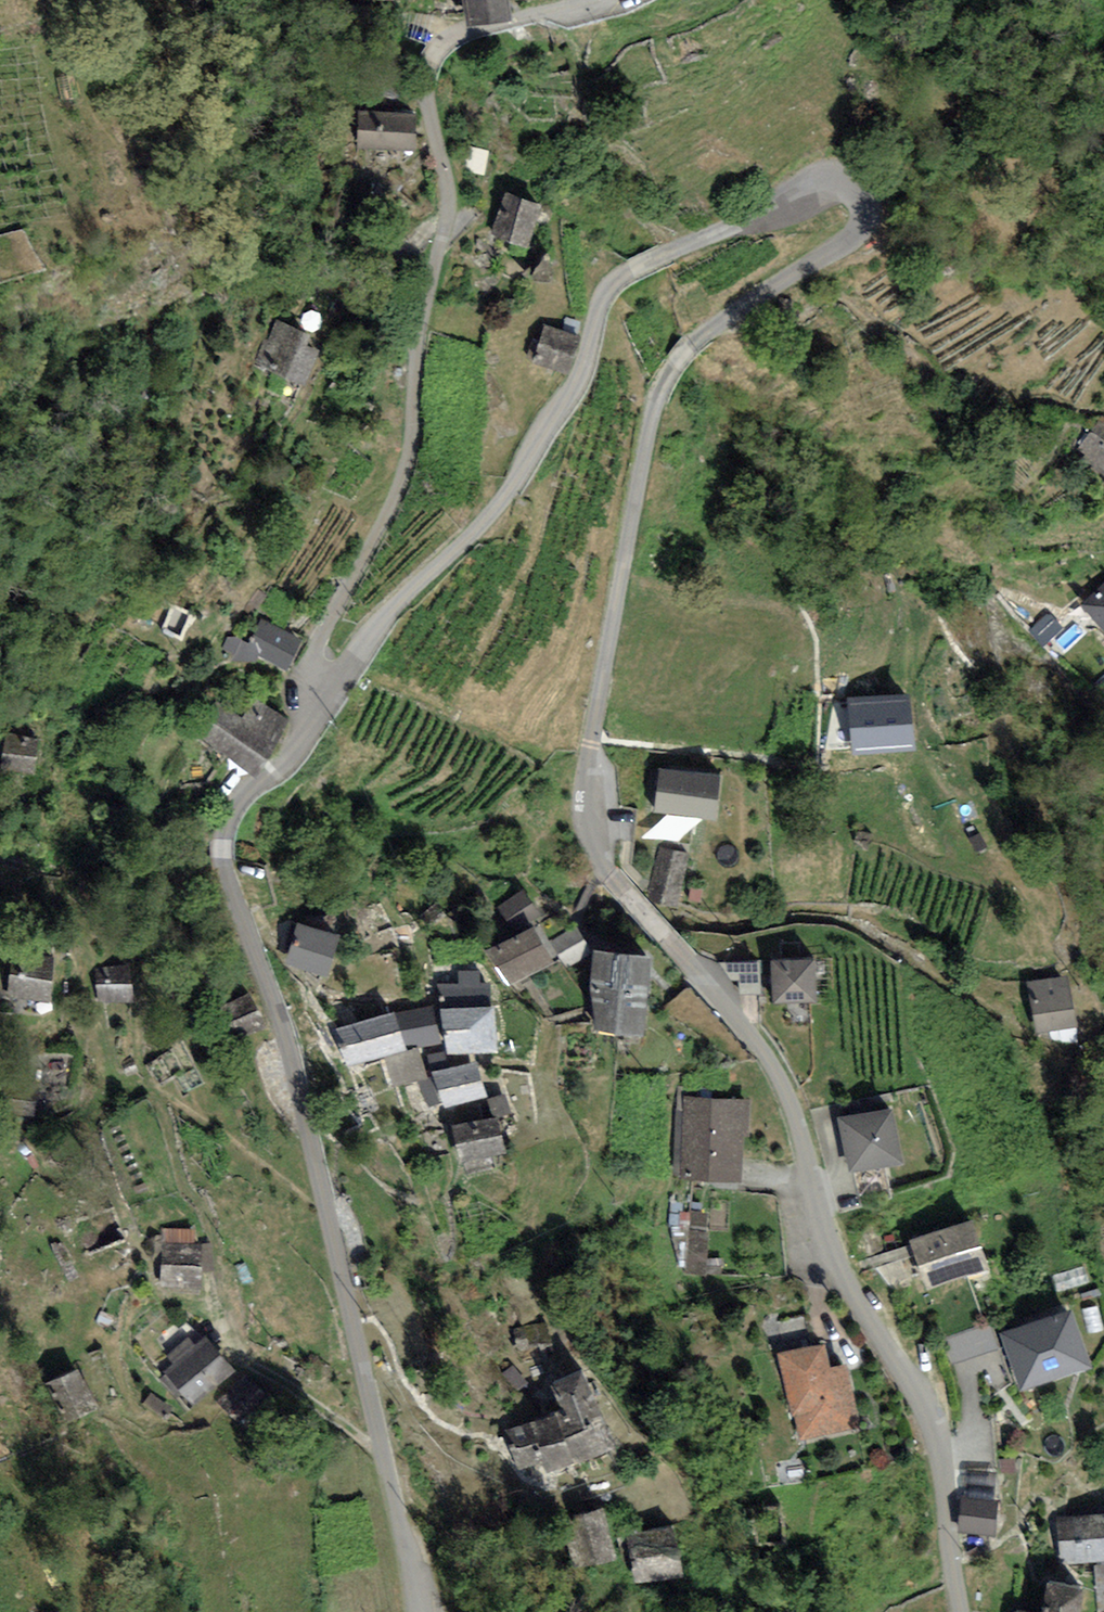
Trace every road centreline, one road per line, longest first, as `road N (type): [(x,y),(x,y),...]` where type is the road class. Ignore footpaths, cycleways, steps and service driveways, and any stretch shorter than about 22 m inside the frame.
road 1 (unclassified): [(961,1611),(936,1439),(848,1289),(781,1079),(748,1030),(613,880),(593,839),(588,803),(594,723),(664,384),(706,330),(860,233),(877,217),(877,191),(850,179),(825,185),(620,278),(598,315),(576,388),(515,484),(399,601),(334,686)]
road 2 (unclassified): [(334,686),(294,748),(236,807),(225,863),(304,1097),(418,1611)]
road 3 (unclassified): [(334,686),(316,667),(316,643),(388,512),(405,459),(414,362),(444,228),(447,185),(428,105),(431,66),(461,31),(595,0)]
road 4 (track): [(384,1447),(227,1346)]

